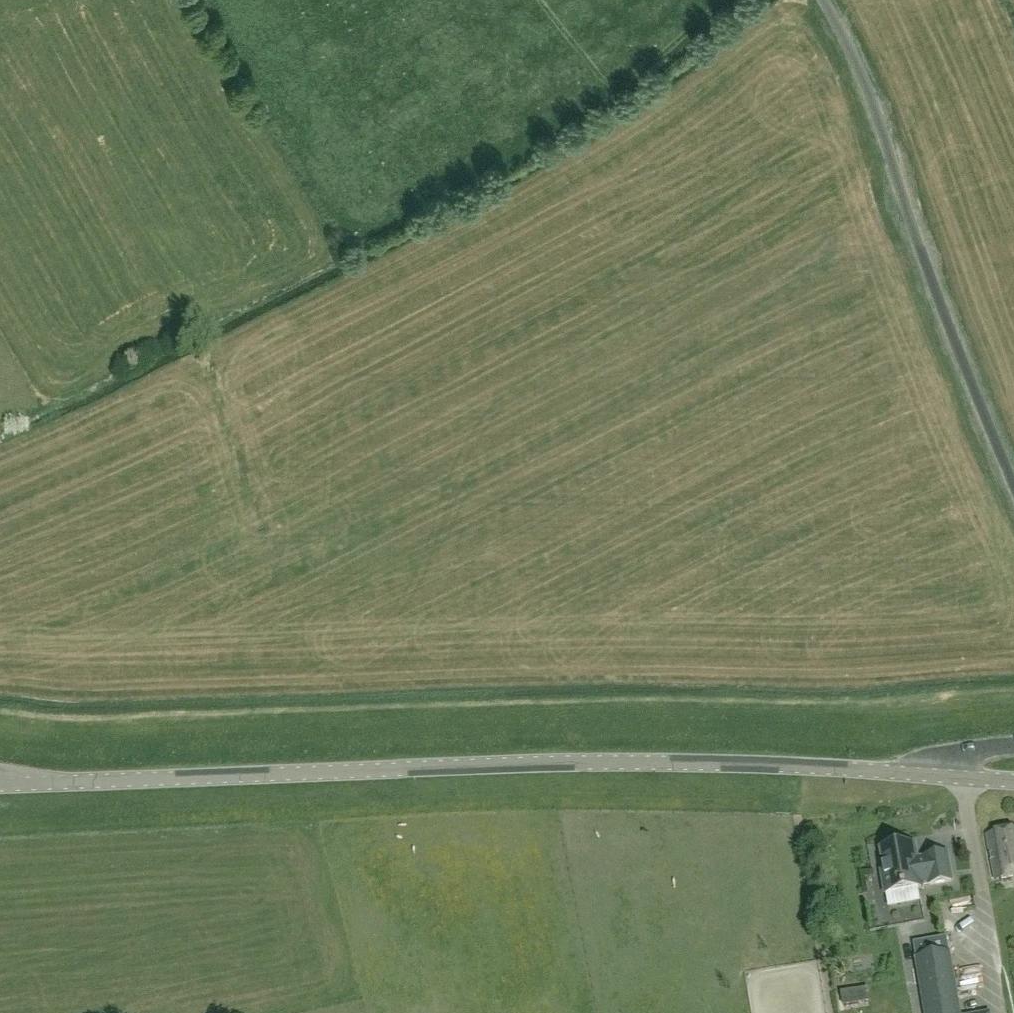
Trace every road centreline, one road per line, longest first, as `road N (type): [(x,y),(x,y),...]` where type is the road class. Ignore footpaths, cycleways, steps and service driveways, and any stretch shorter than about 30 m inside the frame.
road 1 (tertiary): [(10,783),(571,764),(847,770)]

